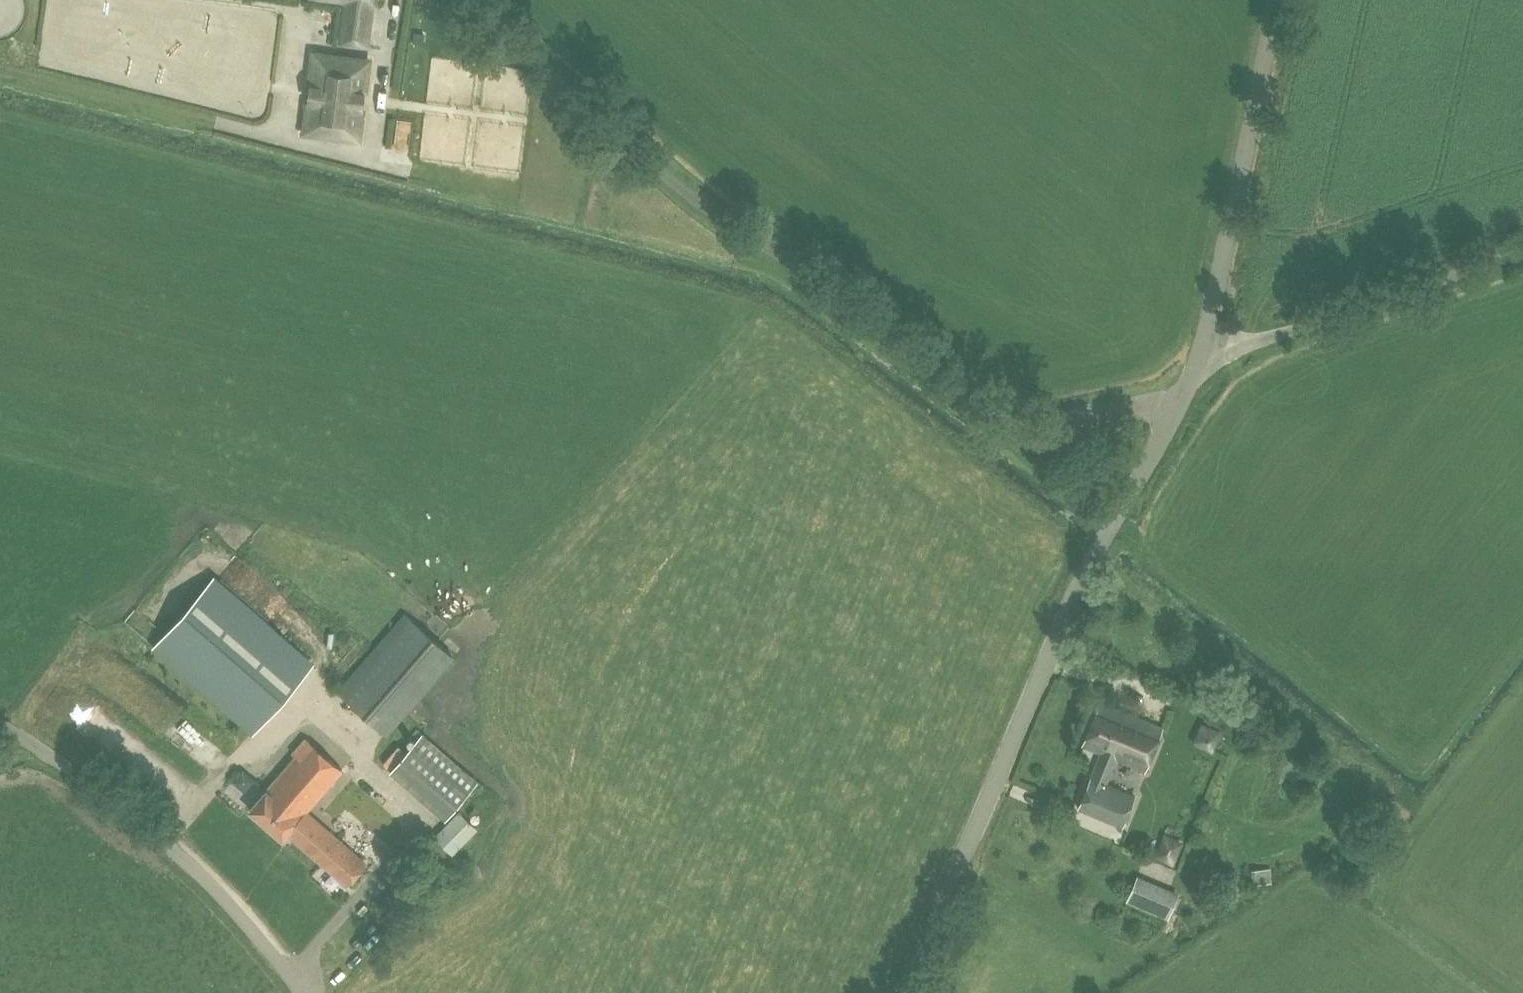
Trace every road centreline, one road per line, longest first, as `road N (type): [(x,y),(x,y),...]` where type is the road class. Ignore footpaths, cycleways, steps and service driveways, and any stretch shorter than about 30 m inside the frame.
road 1 (unclassified): [(903,992),(1074,596),(1146,475),(1198,352),(1279,0)]
road 2 (unclassified): [(301,992),(230,904),(141,819),(0,726)]
road 3 (track): [(1198,352),(1522,251)]

